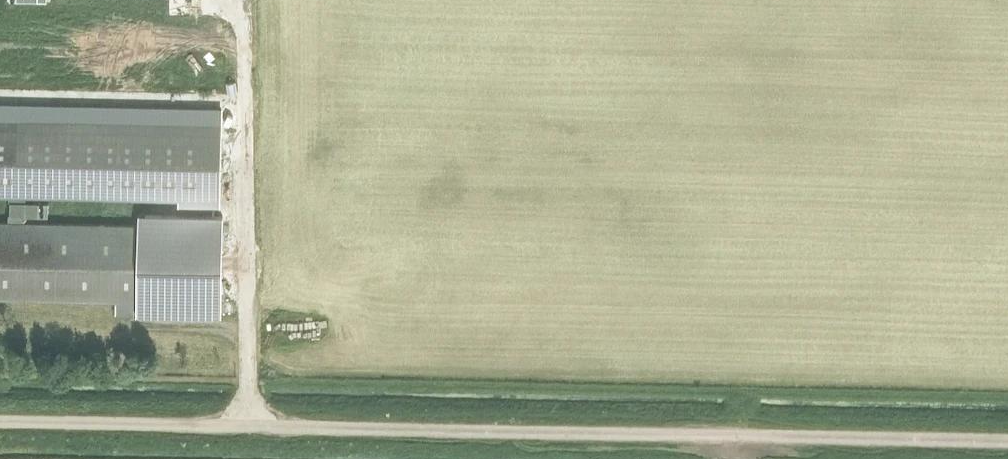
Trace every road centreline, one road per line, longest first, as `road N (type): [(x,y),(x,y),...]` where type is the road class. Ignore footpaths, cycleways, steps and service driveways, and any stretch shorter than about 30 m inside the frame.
road 1 (unclassified): [(0,424),(1007,444)]

